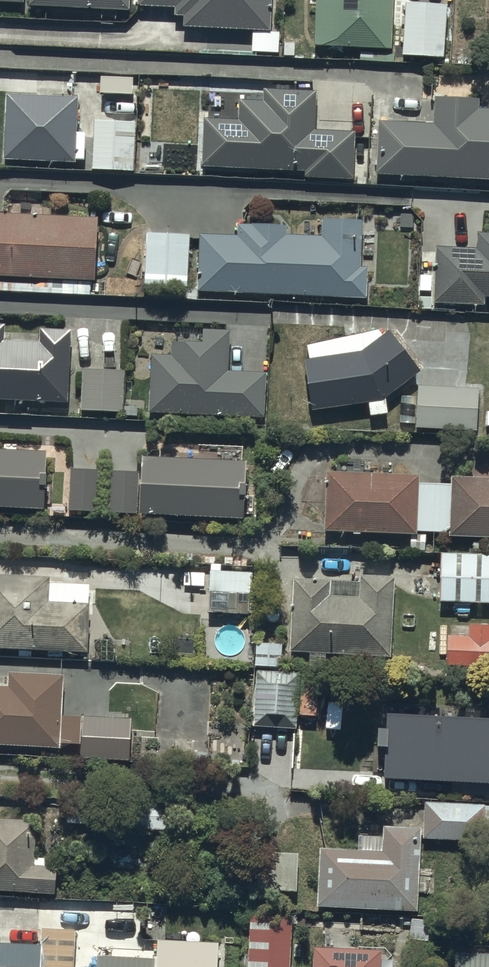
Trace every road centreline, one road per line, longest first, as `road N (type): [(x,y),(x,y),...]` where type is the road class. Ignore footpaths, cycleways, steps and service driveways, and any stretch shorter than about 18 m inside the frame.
road 1 (residential): [(0,305),(446,326)]
road 2 (residential): [(0,776),(266,790)]

